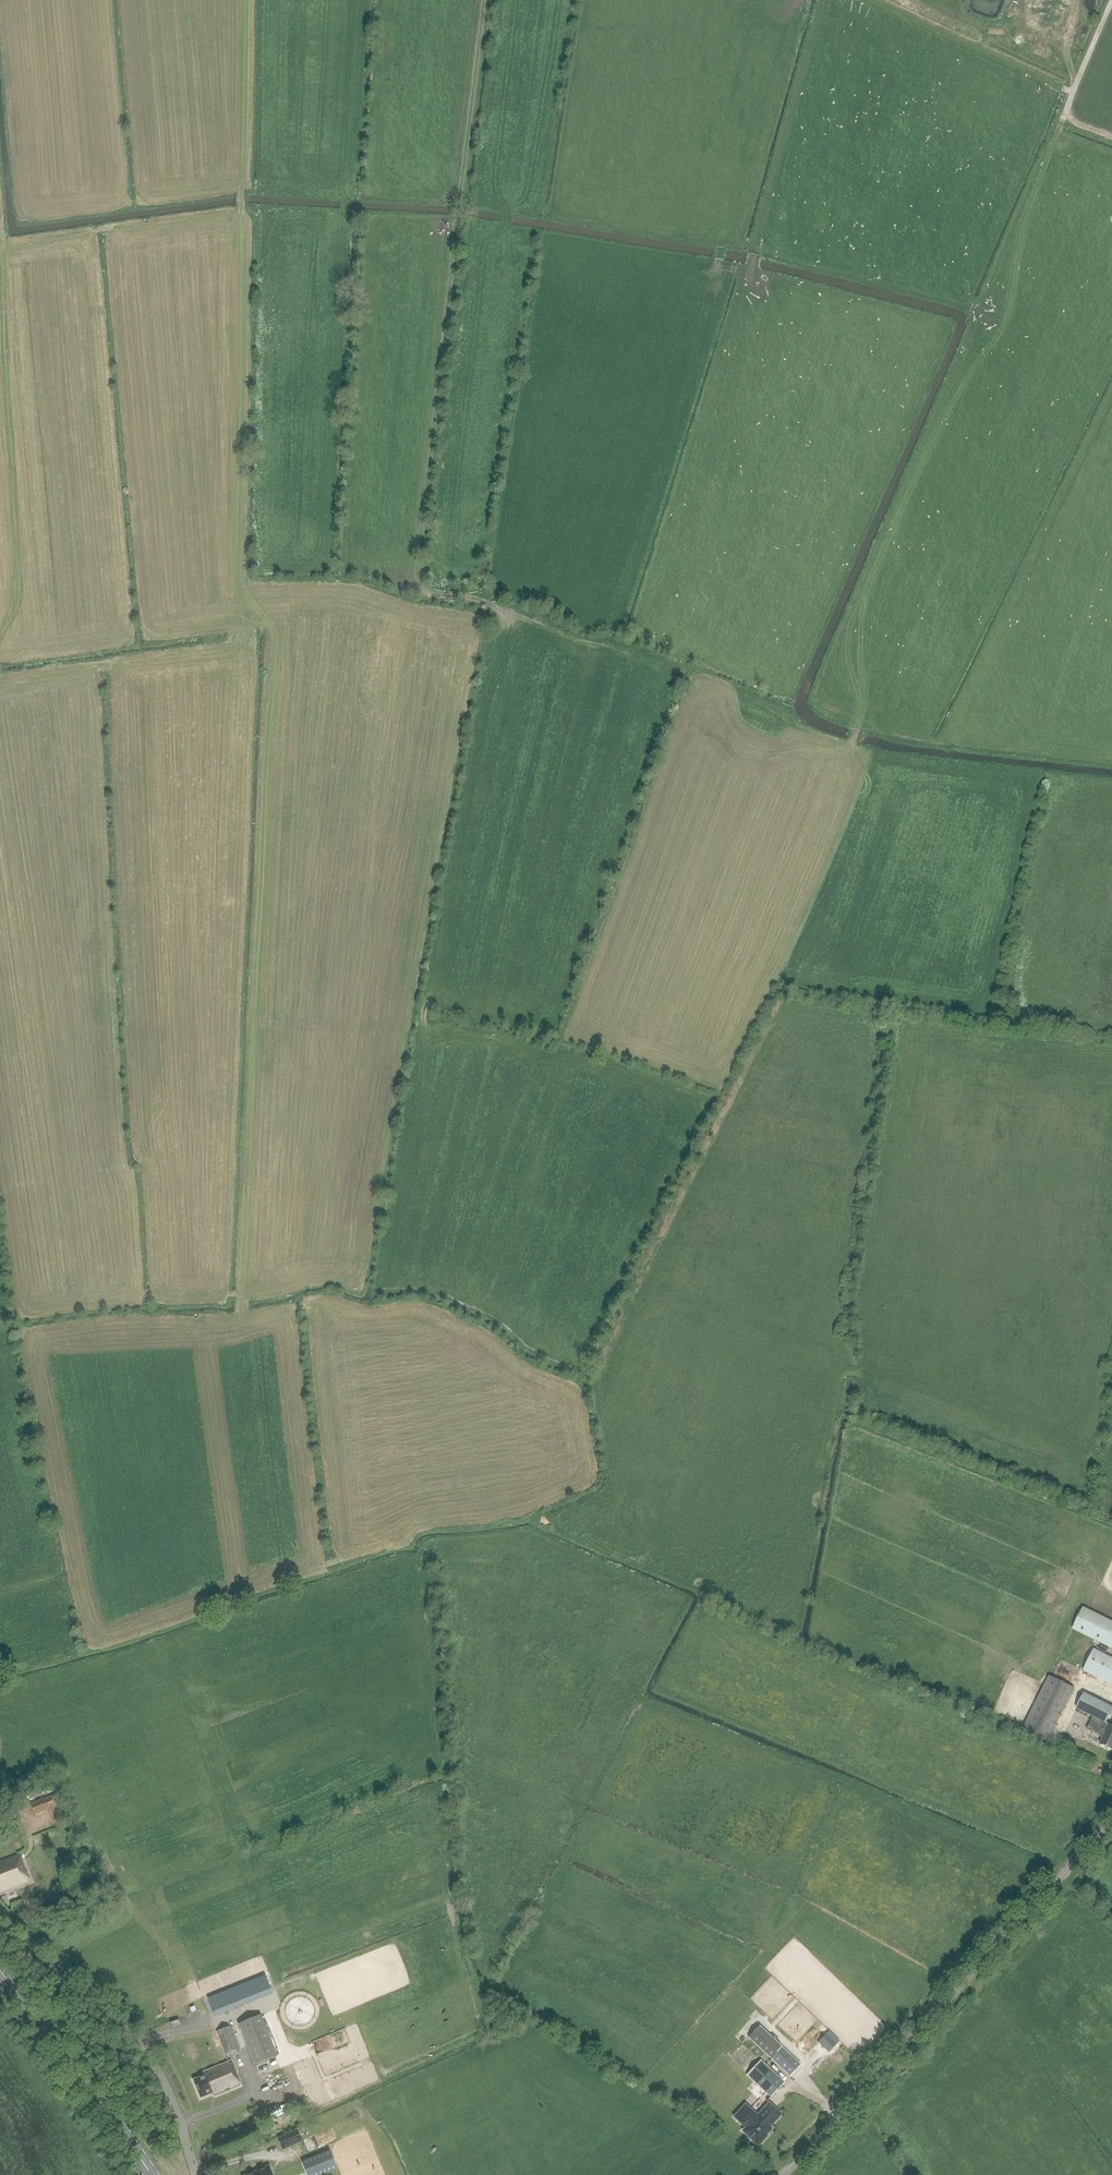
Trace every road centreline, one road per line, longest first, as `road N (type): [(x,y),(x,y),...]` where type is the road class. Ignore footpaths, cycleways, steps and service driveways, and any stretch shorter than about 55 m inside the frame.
road 1 (unclassified): [(783,2174),(1111,1823)]
road 2 (unclassified): [(196,2174),(152,2061),(0,1928)]
road 3 (secondary): [(150,2174),(0,1971)]

